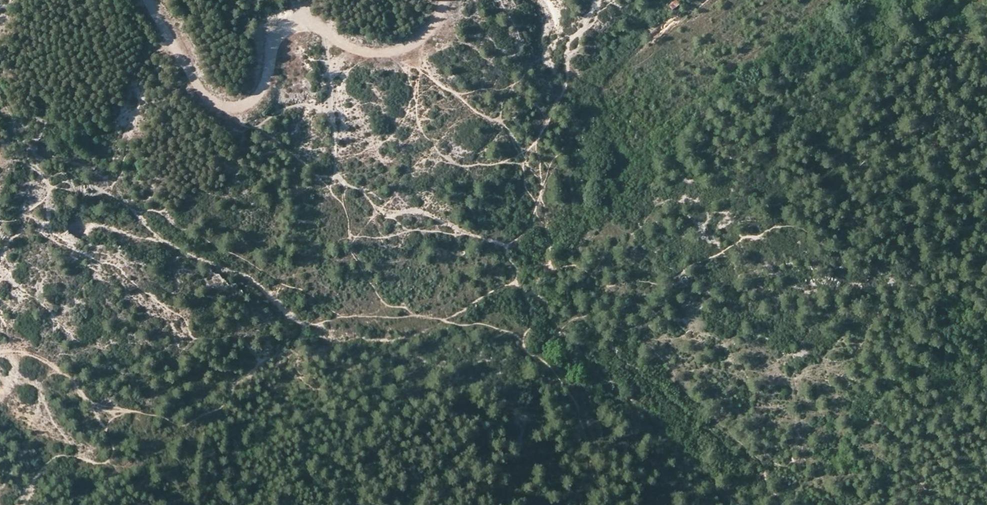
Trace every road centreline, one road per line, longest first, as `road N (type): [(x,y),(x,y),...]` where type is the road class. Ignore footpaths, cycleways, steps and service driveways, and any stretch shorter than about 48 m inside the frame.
road 1 (track): [(151,0),(202,92),(235,108),(259,92),(278,27),(313,27),(355,50),(381,52),(432,29),(444,0)]

